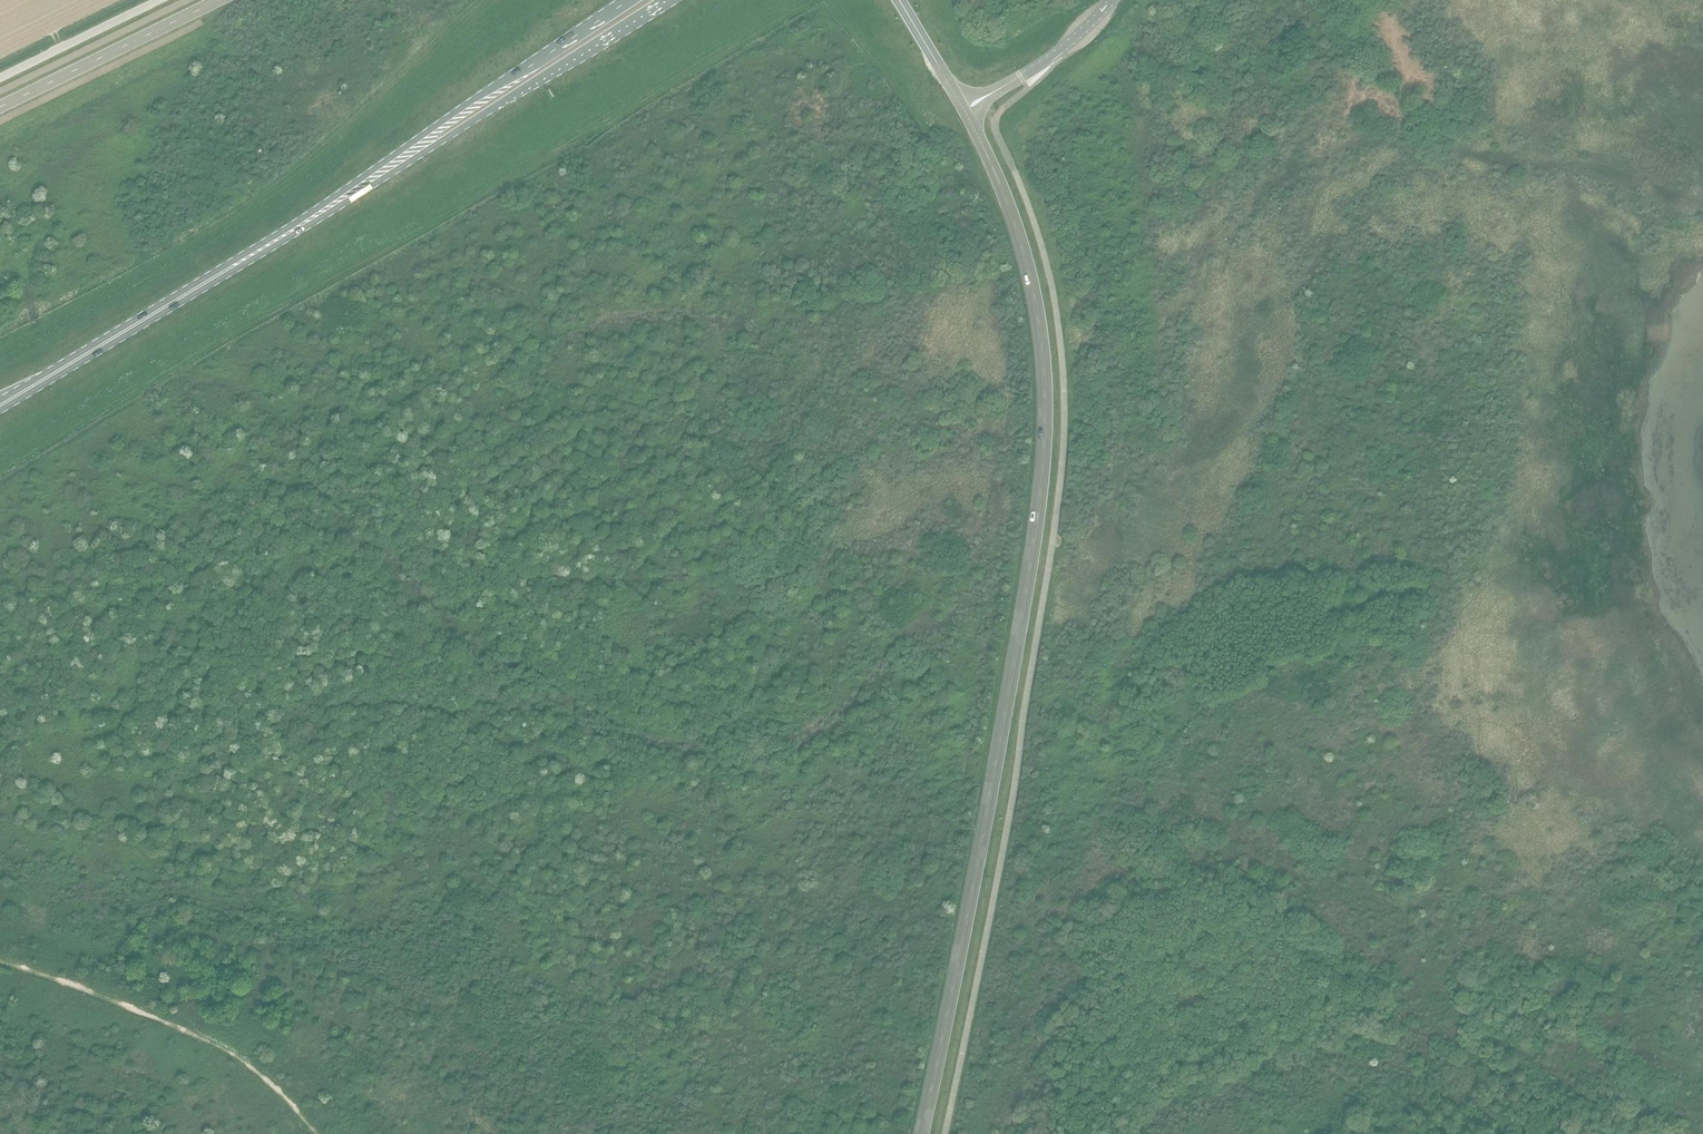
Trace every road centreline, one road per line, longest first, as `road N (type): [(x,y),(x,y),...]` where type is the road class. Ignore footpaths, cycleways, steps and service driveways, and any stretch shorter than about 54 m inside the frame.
road 1 (tertiary): [(922,1133),(1015,650),(1044,445),(1043,350),(1025,256),(964,109)]
road 2 (primary): [(0,404),(380,174)]
road 3 (primary): [(380,174),(666,0)]
road 4 (primary): [(623,0),(380,174)]
road 5 (unclassified): [(0,104),(209,0)]
road 6 (unclassified): [(964,109),(1061,51),(1113,0)]
road 7 (unclassified): [(0,77),(154,0)]
road 8 (tertiary): [(964,109),(899,0)]

